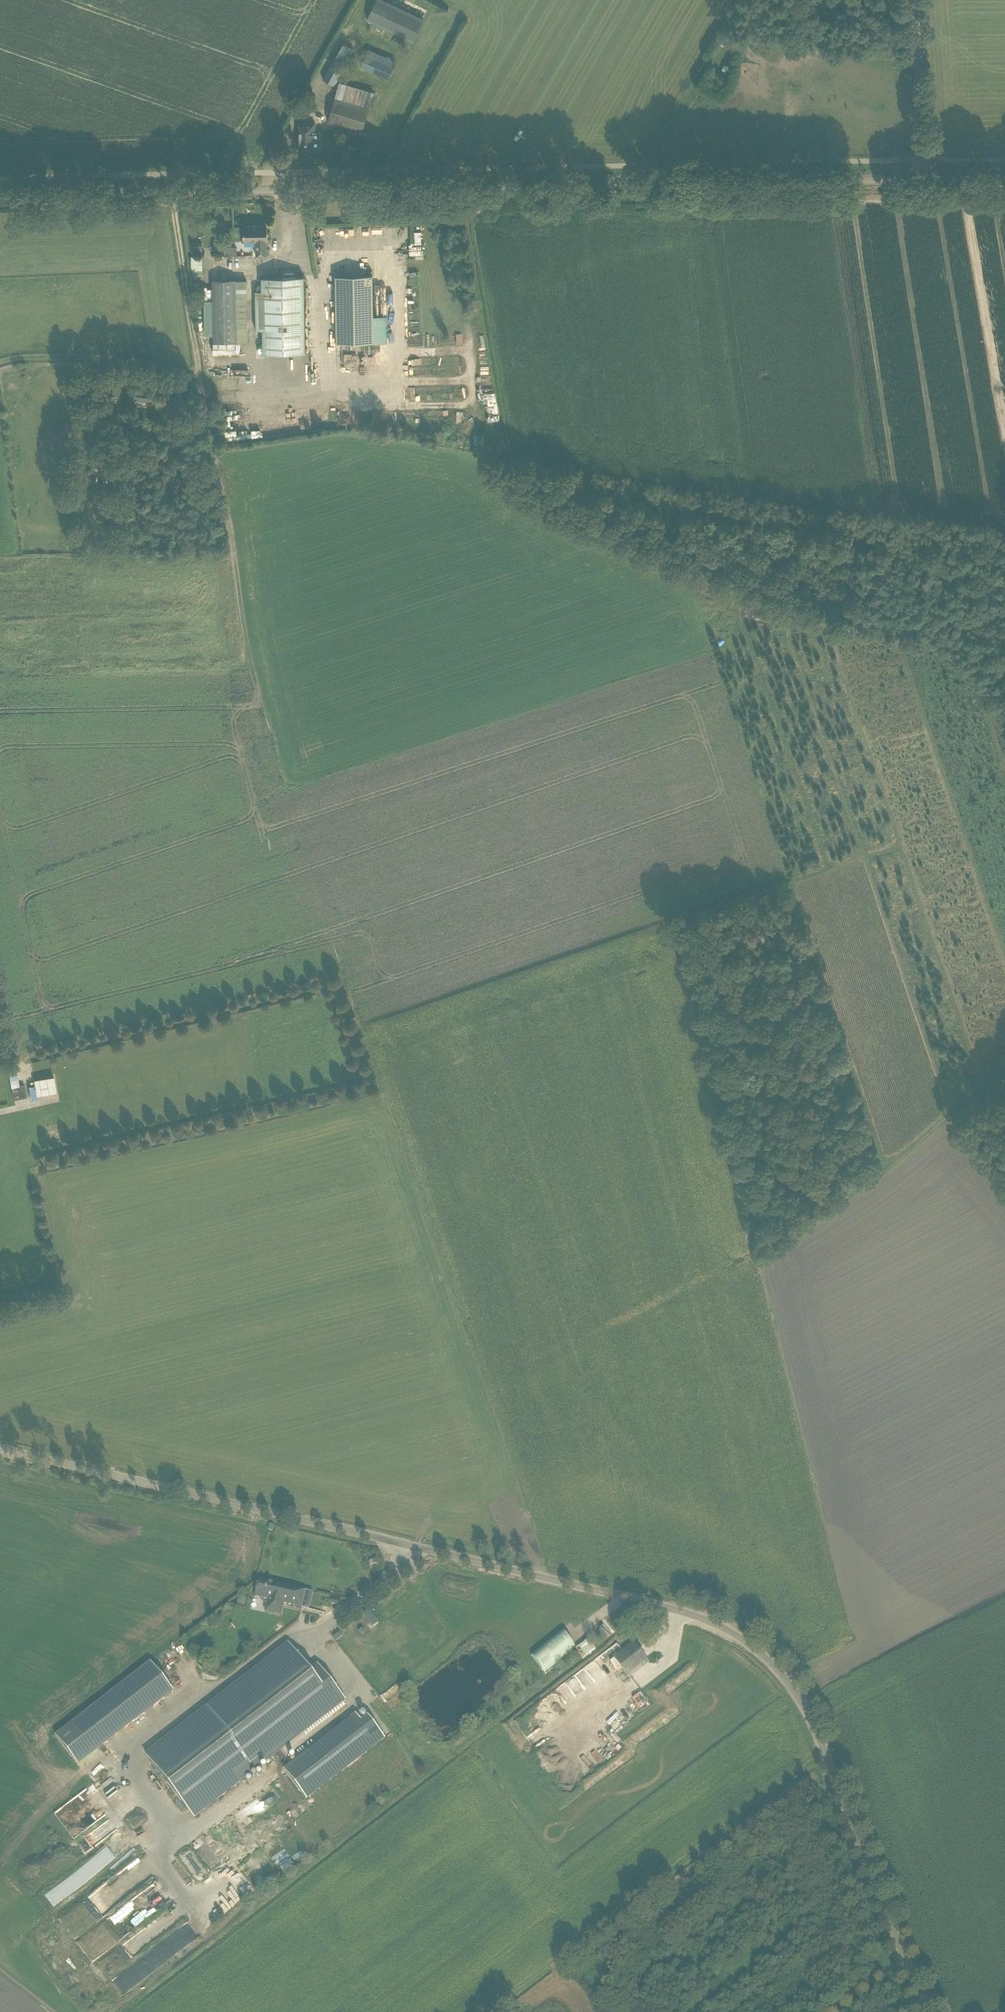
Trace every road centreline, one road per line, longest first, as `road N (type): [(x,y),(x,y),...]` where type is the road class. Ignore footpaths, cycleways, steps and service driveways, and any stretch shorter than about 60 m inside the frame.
road 1 (unclassified): [(926,2011),(810,1715),(778,1672),(719,1626),(677,1608),(0,1445)]
road 2 (tertiary): [(0,198),(920,179)]
road 3 (track): [(1004,715),(959,664),(932,647),(839,629),(686,574),(535,504),(471,454),(336,432),(215,451)]
road 4 (track): [(176,175),(199,378),(228,501),(244,627)]
road 5 (track): [(494,2011),(813,1773)]
road 6 (track): [(1004,1060),(899,1158),(757,1247)]
road 7 (track): [(961,178),(1004,439)]
road 8 (track): [(904,2011),(819,1789)]
road 9 (track): [(0,363),(139,360),(199,378)]
road 10 (unclassified): [(920,179),(913,0)]

